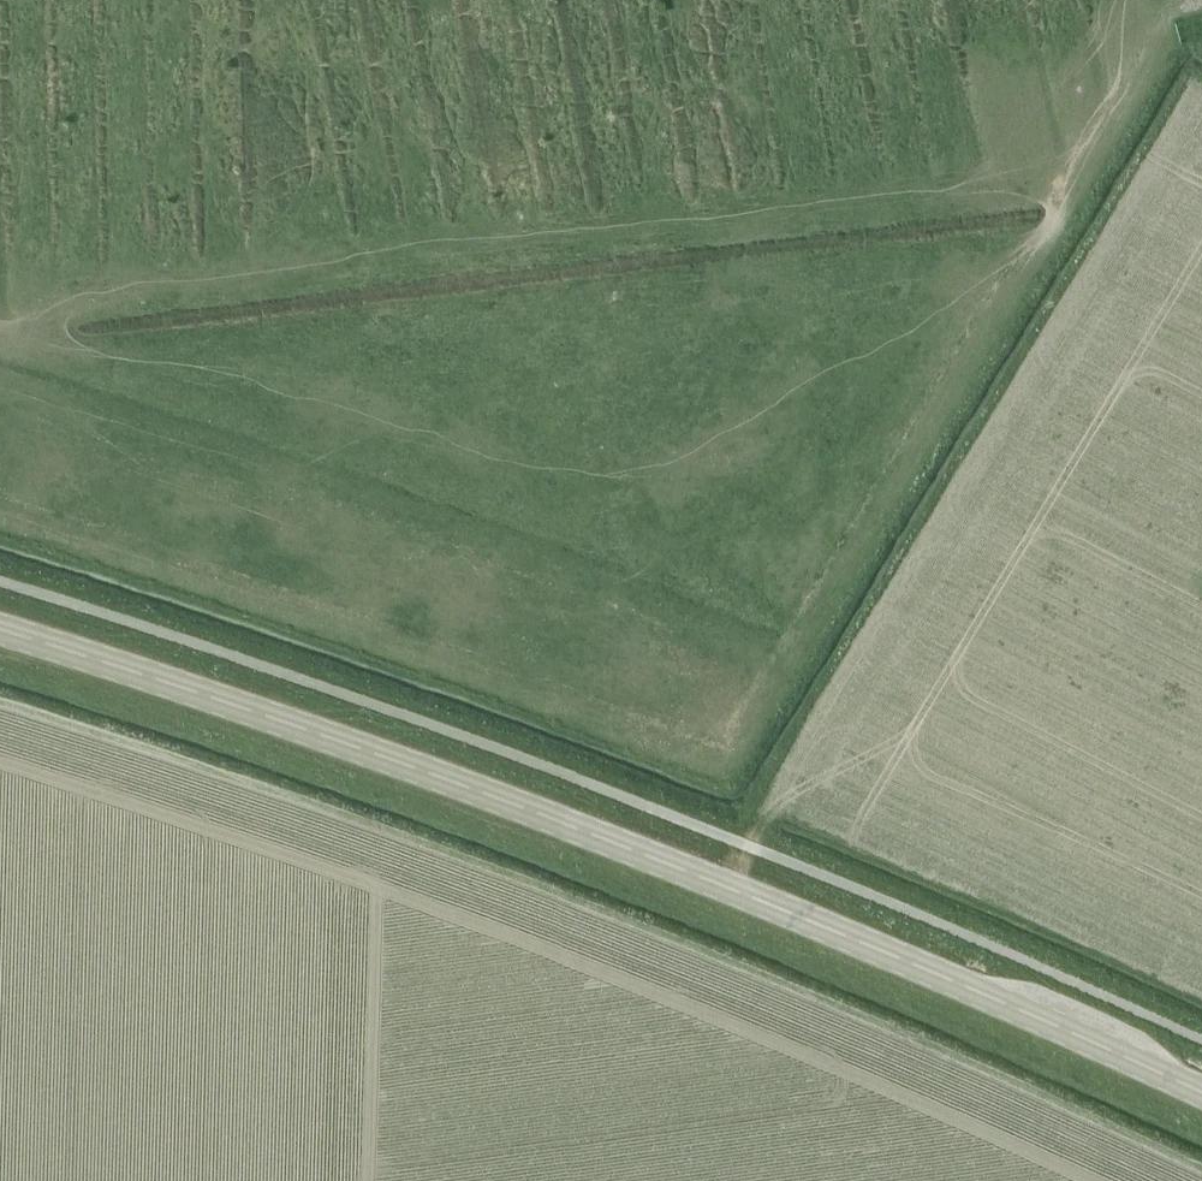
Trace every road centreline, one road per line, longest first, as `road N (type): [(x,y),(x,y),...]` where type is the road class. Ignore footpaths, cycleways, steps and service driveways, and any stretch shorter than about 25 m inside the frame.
road 1 (secondary): [(1201,1090),(843,932),(573,826),(0,627)]

